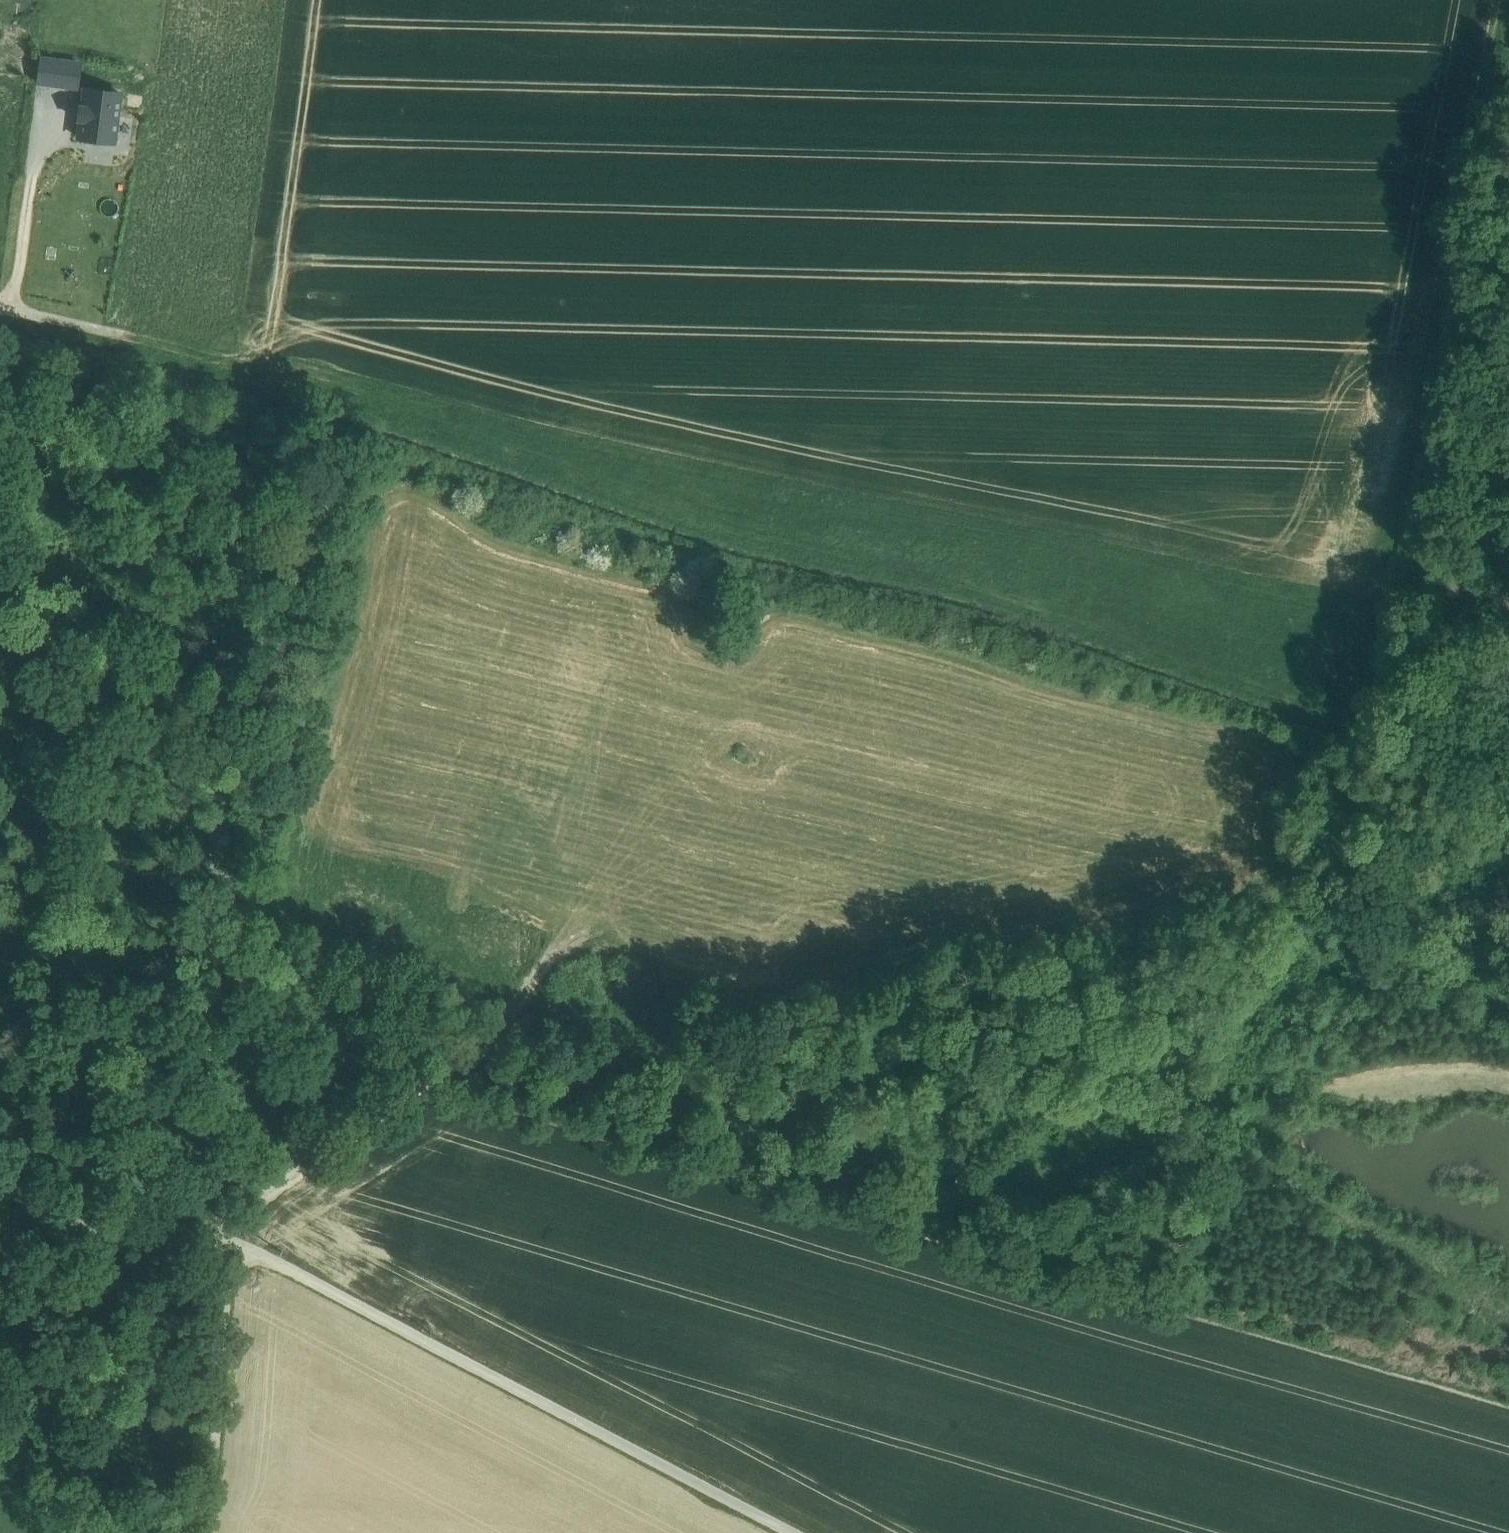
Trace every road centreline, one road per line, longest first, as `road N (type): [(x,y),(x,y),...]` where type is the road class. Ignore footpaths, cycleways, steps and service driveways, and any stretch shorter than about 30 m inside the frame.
road 1 (unclassified): [(803,1532),(231,1238)]
road 2 (unclassified): [(0,1176),(22,1194),(127,1231),(231,1238)]
road 3 (track): [(0,309),(144,336),(229,369)]

